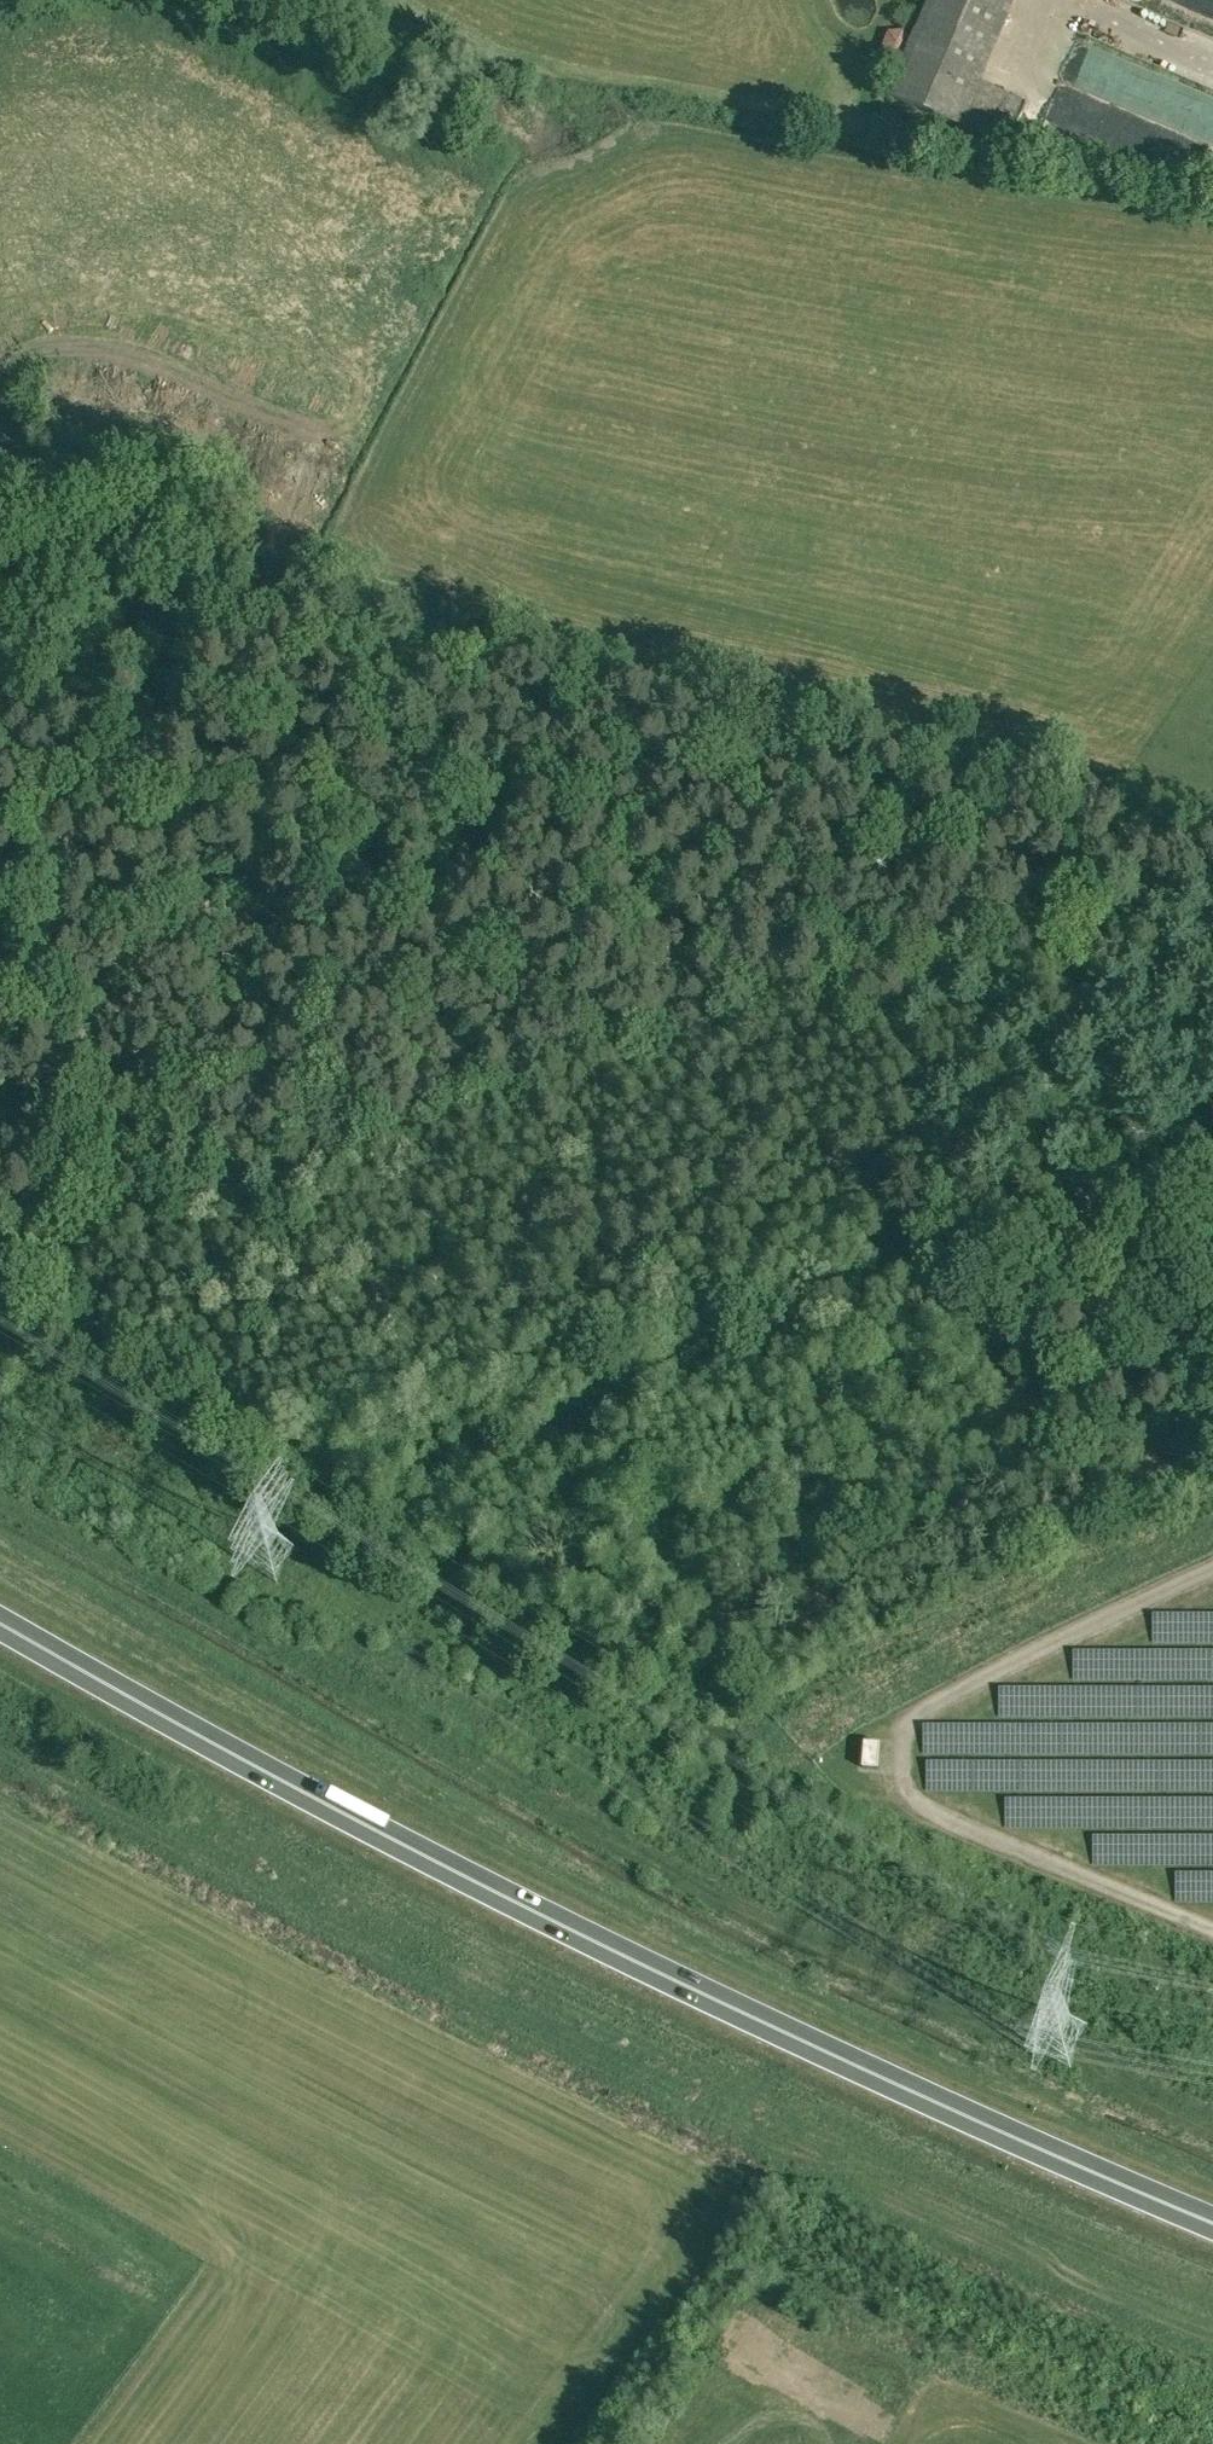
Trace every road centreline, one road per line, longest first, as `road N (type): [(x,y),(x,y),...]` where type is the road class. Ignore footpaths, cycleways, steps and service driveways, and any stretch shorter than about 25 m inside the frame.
road 1 (trunk): [(0,1624),(643,1968),(1212,2224)]

